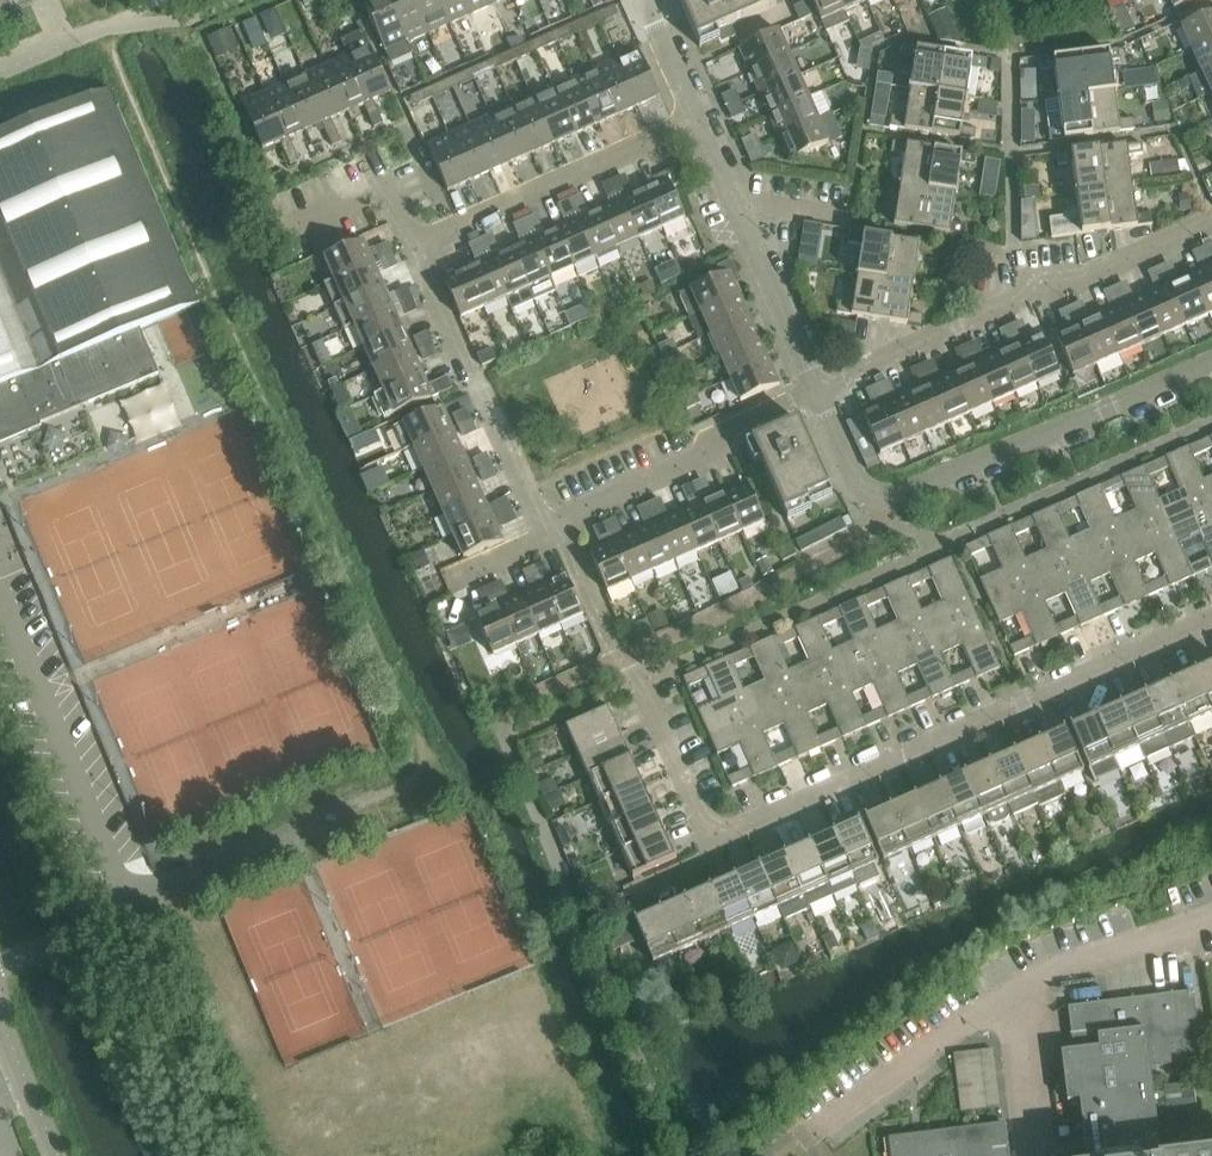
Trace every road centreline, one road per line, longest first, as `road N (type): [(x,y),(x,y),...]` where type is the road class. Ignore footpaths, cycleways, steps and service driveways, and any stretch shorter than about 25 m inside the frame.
road 1 (residential): [(1211,624),(714,839),(561,532)]
road 2 (residential): [(802,1144),(1028,979),(1211,920)]
road 3 (residential): [(817,396),(1211,222)]
road 4 (residential): [(874,501),(894,501),(1211,366)]
road 5 (residential): [(545,540),(412,251)]
road 6 (residential): [(412,251),(696,125)]
road 7 (residential): [(817,396),(696,125)]
road 8 (residential): [(561,532),(705,465),(716,440),(817,396)]
road 9 (residential): [(412,251),(383,189),(288,230)]
road 10 (residential): [(696,125),(654,24),(658,0)]
road 11 (residential): [(874,501),(858,490),(817,396)]

